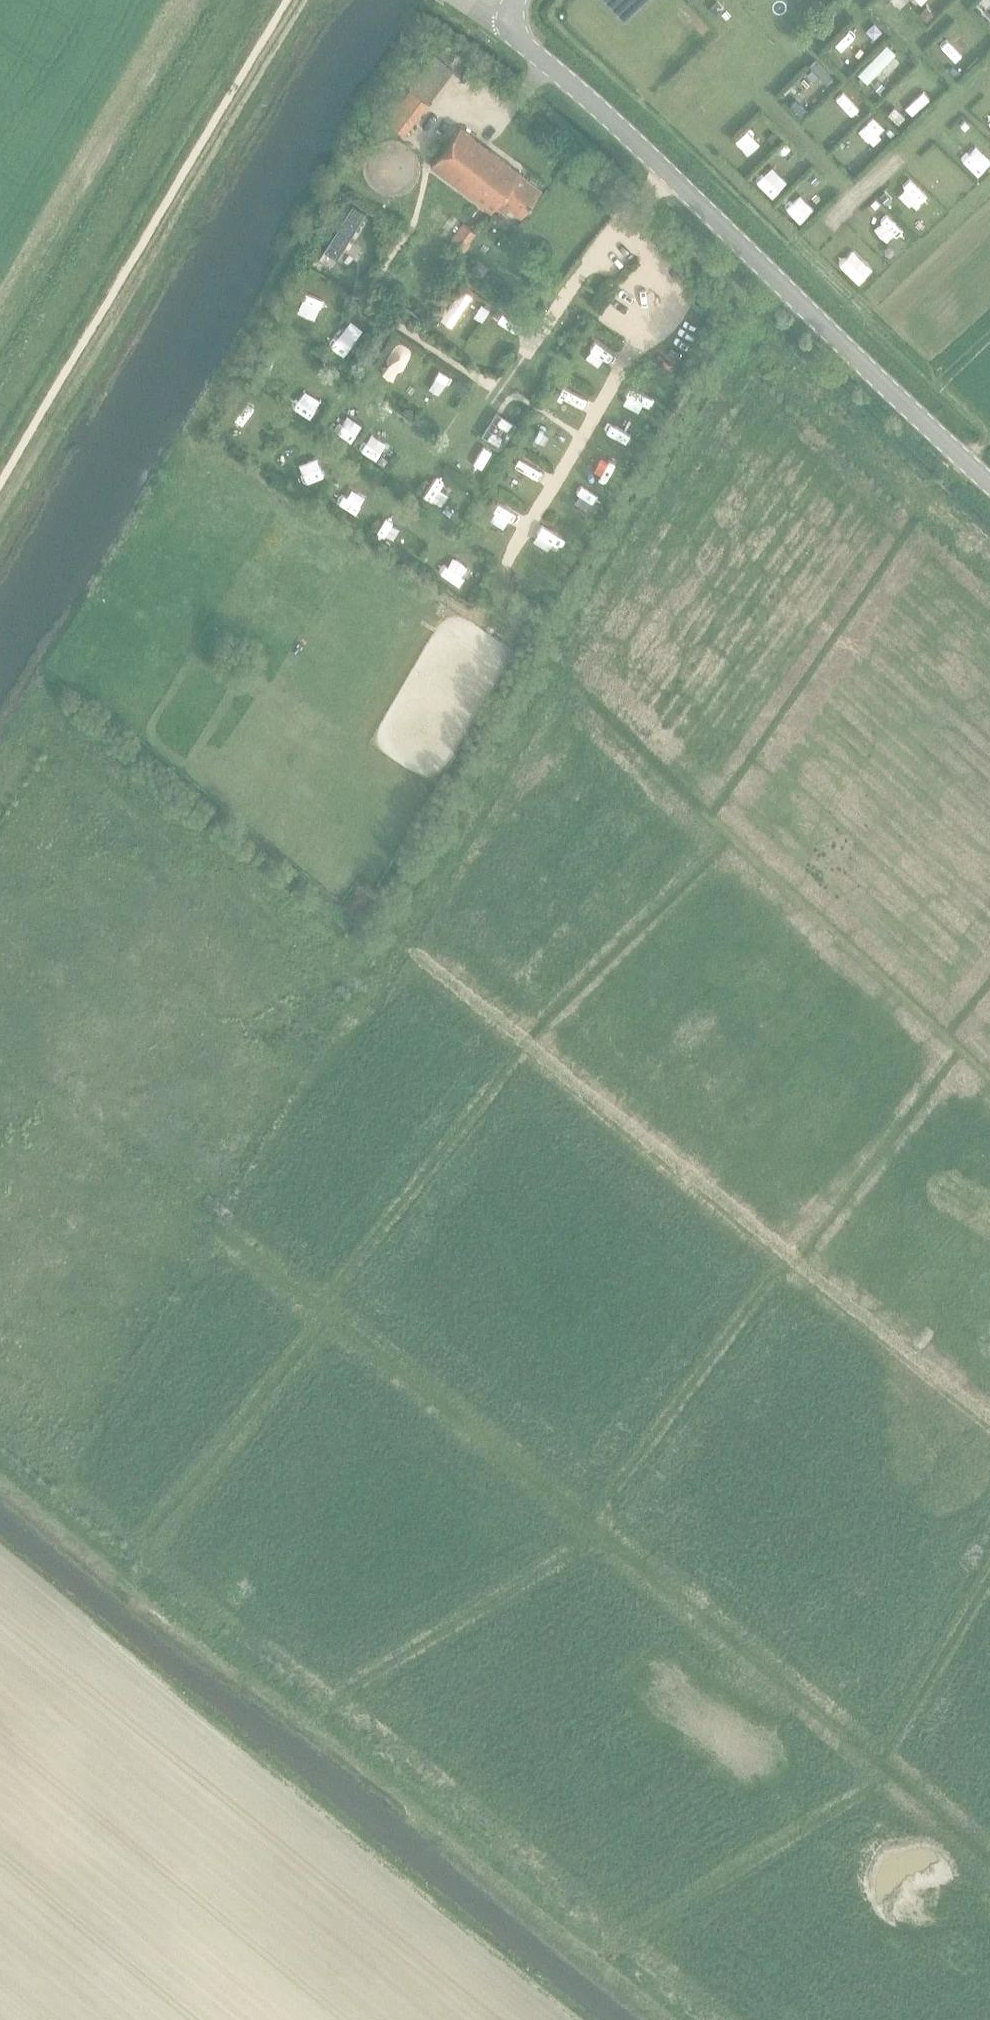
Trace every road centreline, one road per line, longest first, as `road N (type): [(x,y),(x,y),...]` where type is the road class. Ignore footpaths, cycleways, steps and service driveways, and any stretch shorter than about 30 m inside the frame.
road 1 (tertiary): [(989,489),(520,37),(512,14)]

